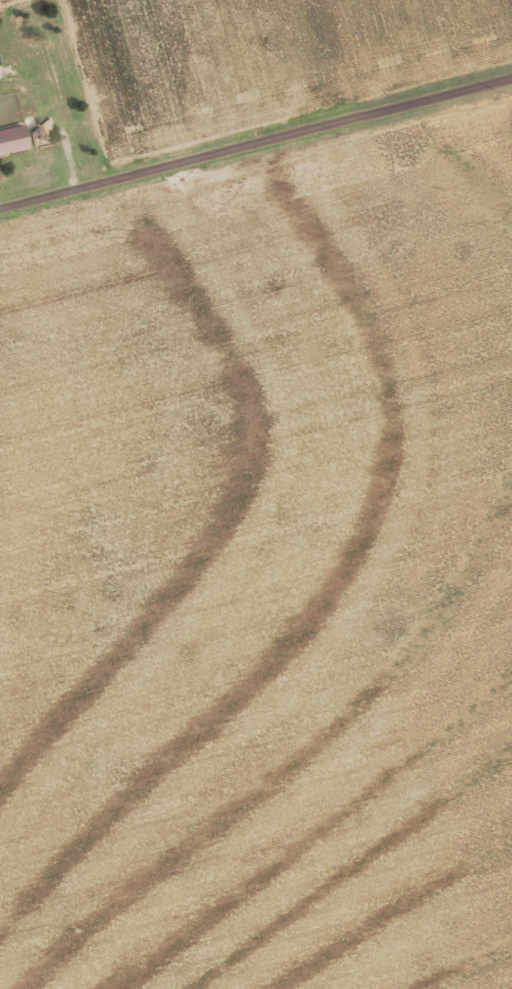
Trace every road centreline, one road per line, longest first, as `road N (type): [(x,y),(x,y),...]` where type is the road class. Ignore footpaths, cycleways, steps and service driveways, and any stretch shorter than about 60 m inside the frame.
road 1 (residential): [(0,207),(511,74)]

